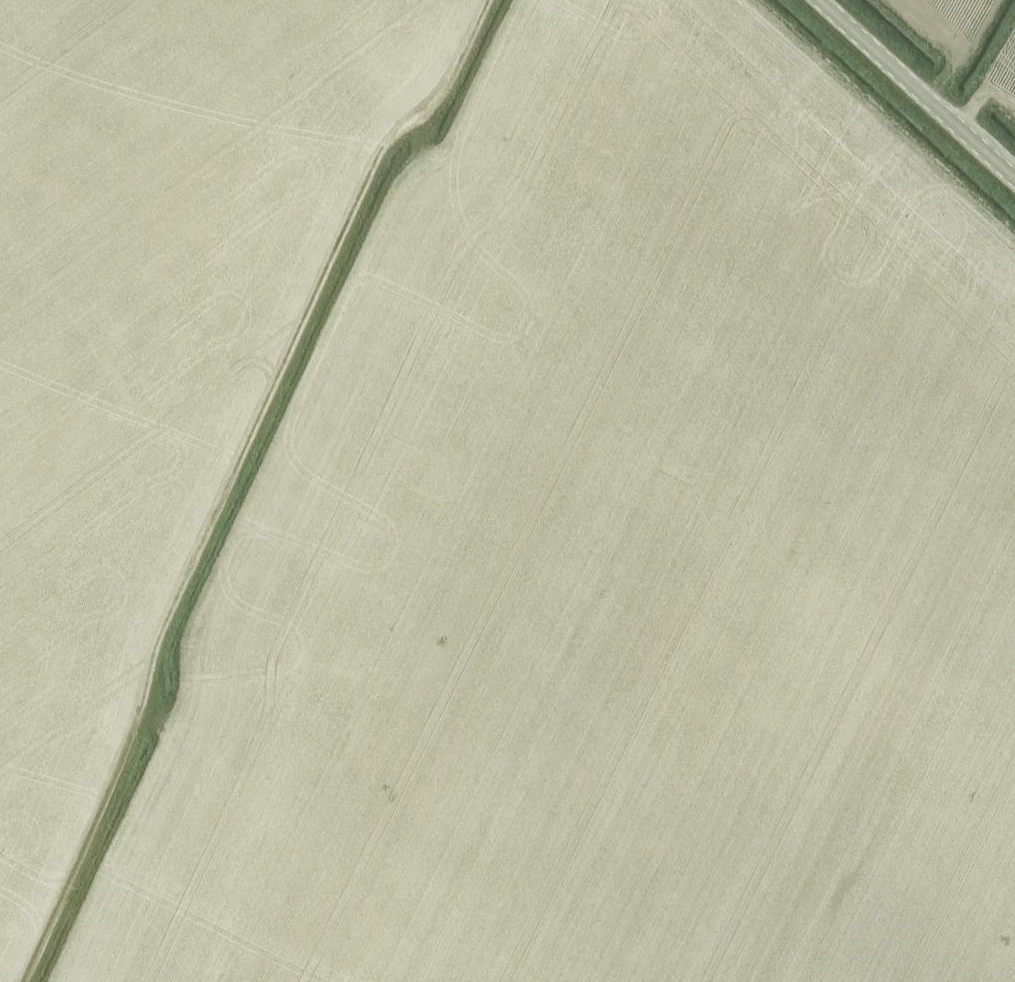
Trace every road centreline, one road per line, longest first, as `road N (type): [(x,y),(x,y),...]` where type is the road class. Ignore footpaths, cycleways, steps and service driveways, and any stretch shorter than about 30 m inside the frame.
road 1 (unclassified): [(1014,183),(819,0)]

